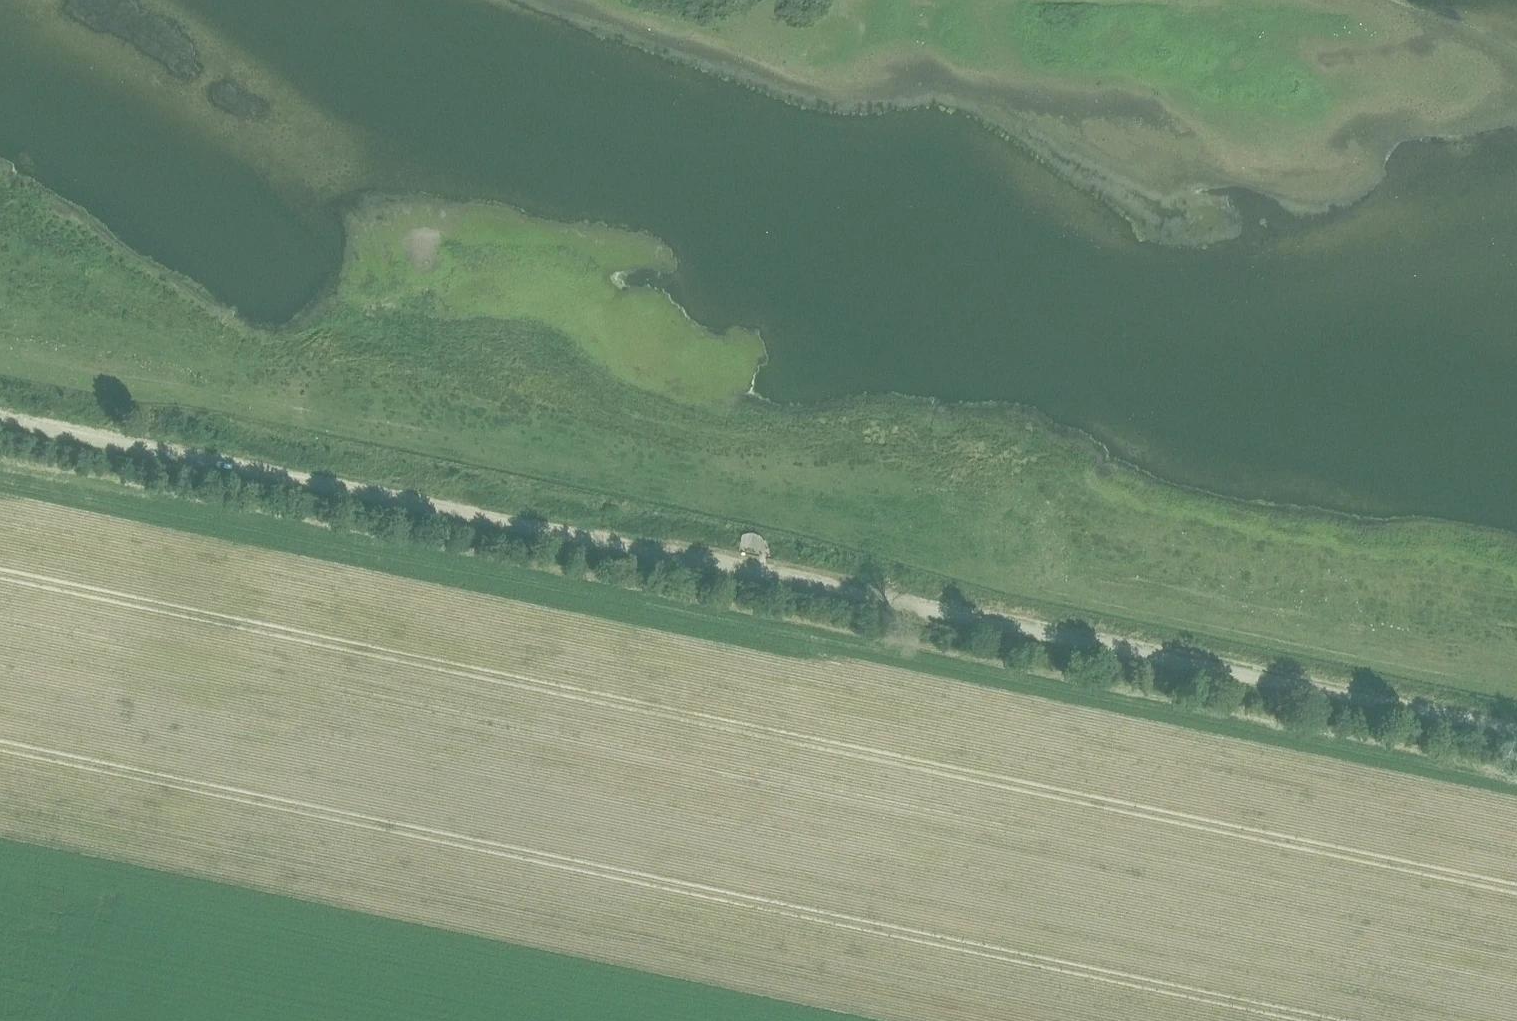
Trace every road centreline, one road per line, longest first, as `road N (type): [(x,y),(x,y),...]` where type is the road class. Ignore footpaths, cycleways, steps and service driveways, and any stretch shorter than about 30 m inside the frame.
road 1 (unclassified): [(1516,733),(0,420)]

